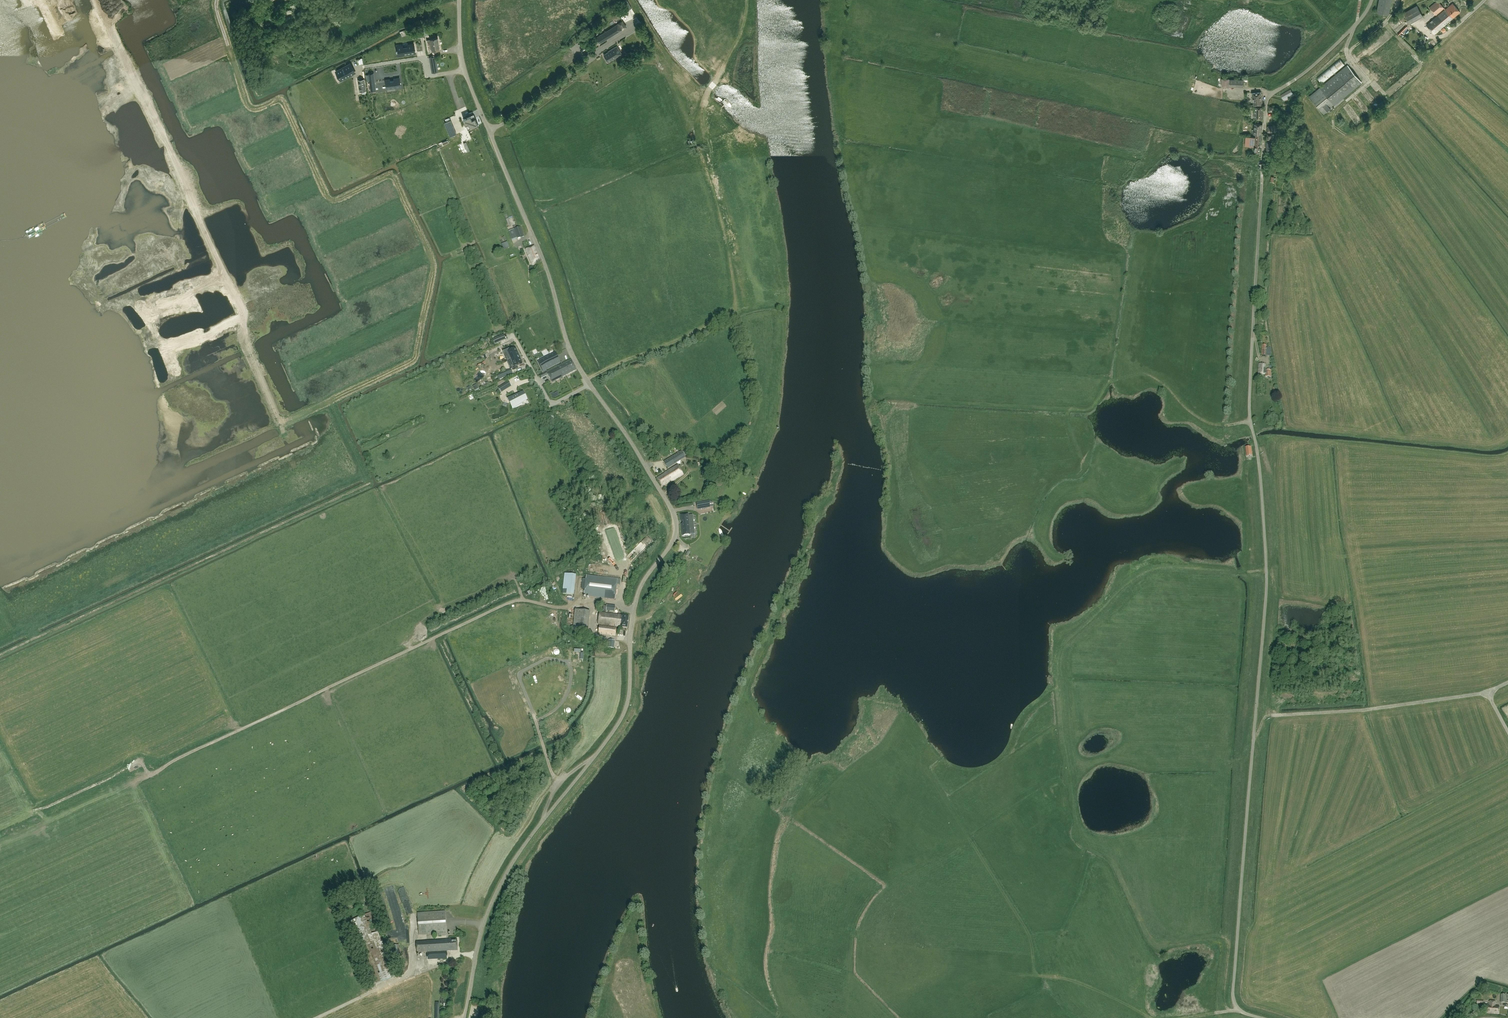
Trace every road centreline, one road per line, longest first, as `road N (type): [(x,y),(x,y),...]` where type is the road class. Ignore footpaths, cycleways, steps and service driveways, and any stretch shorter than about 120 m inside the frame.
road 1 (unclassified): [(465,1017),(486,918),(511,864),(623,715),(637,594),(677,525),(571,351),(545,265),(465,70),(459,0)]
road 2 (unclassified): [(1260,1017),(1240,1010),(1233,996),(1266,591),(1250,402),(1265,105),(1354,26),(1372,0)]
road 3 (track): [(34,811),(136,762),(154,774),(512,602),(567,609)]
road 4 (track): [(748,0),(740,37),(696,133),(739,312),(586,379)]
road 5 (track): [(1507,682),(1488,692),(1365,710),(1272,715)]
road 6 (track): [(1110,146),(1143,158),(1171,142),(1262,164)]

